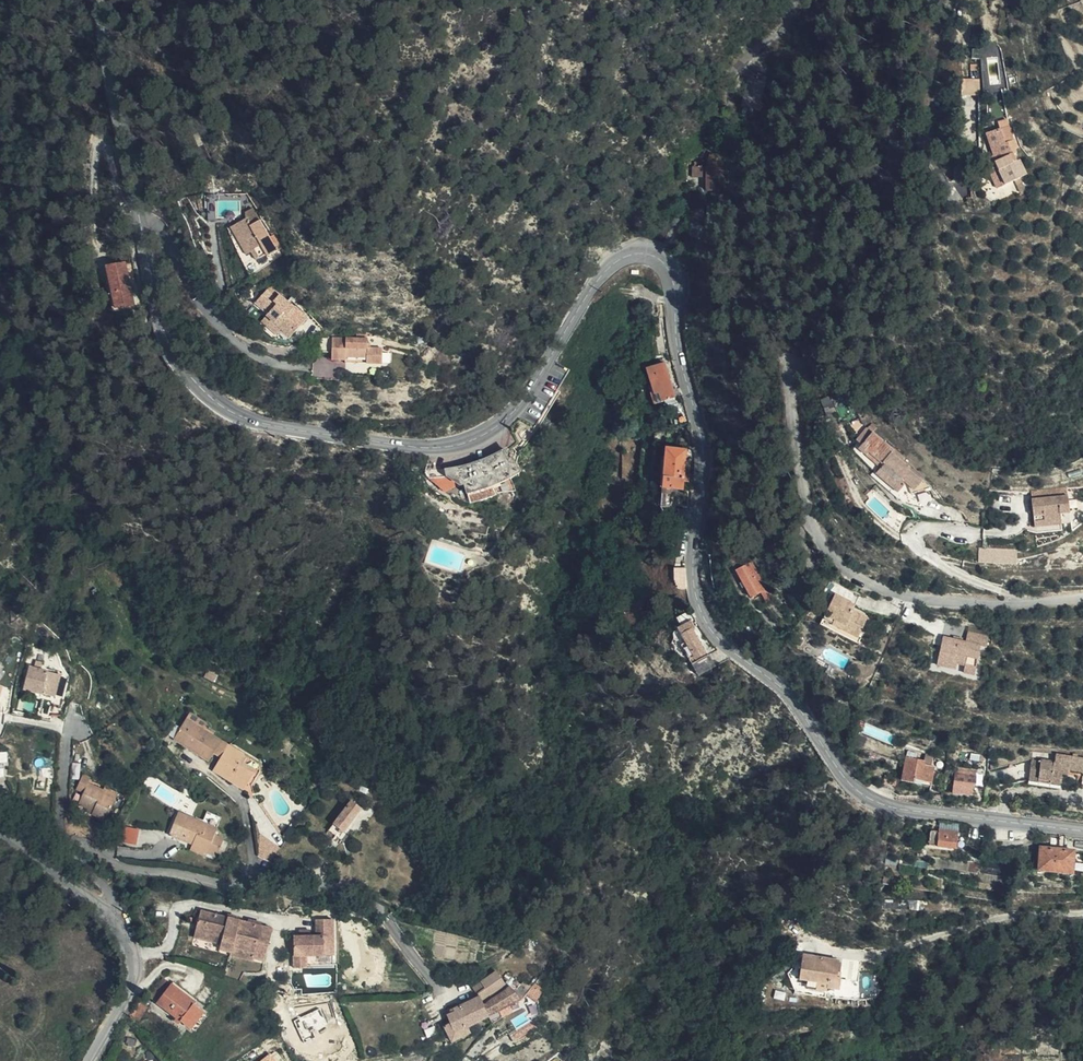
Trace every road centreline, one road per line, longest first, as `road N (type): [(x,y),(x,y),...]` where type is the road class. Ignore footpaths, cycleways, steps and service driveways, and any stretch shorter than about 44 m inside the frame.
road 1 (tertiary): [(1082,830),(877,802),(844,776),(791,695),(727,650),(699,610),(694,579),(701,496),(695,374),(682,281),(666,257),(641,250),(607,267),(527,396),(504,421),(452,448),(261,425),(205,395),(183,366),(157,278),(118,76),(114,0)]
road 2 (residential): [(1082,598),(946,602),(891,591),(848,571),(811,521)]
road 3 (residential): [(0,834),(95,900),(126,934),(133,955),(127,991),(89,1060)]

